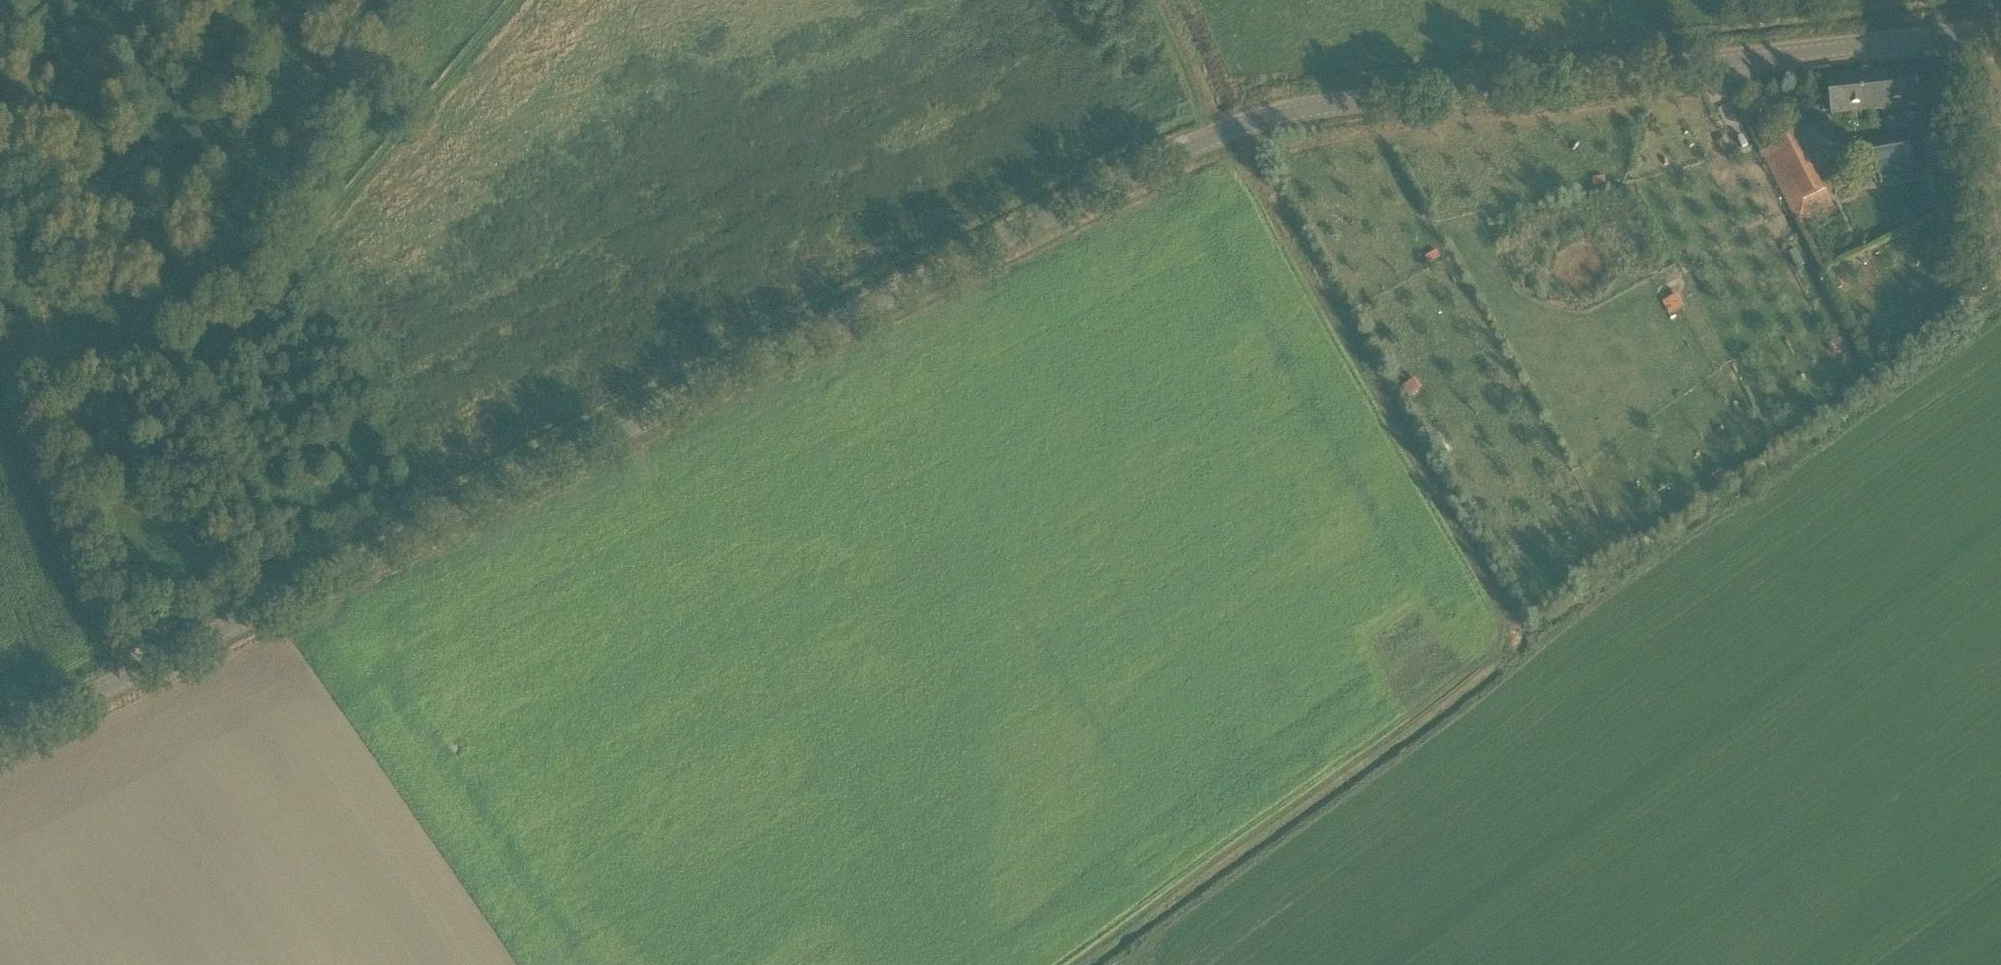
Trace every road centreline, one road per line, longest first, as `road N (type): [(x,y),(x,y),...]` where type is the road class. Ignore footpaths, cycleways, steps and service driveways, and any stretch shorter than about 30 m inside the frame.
road 1 (tertiary): [(0,744),(1226,129),(1309,107),(2000,29)]

